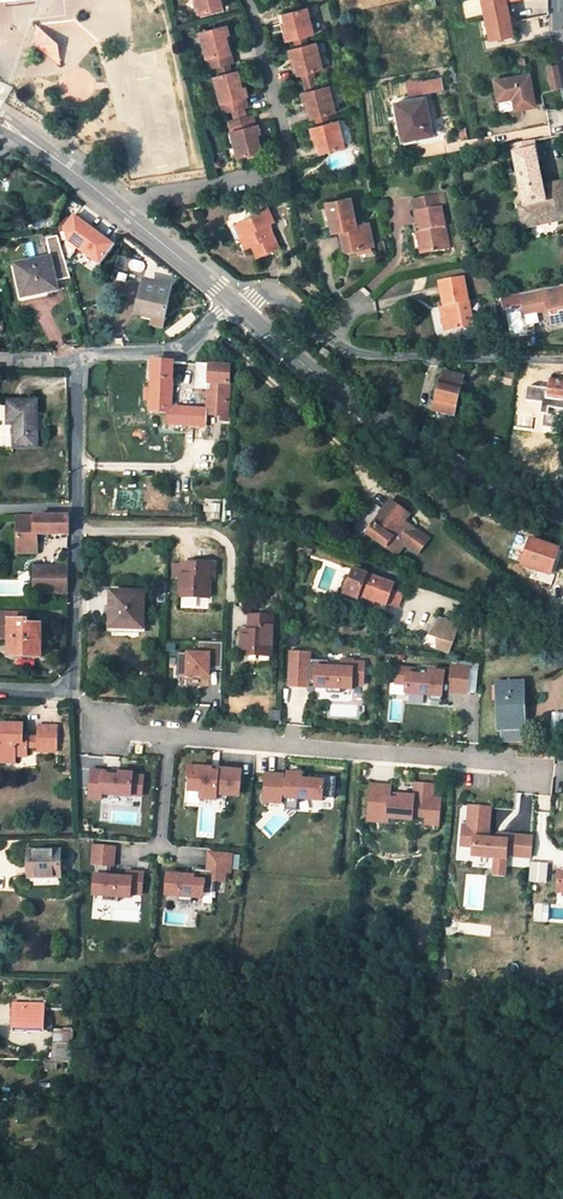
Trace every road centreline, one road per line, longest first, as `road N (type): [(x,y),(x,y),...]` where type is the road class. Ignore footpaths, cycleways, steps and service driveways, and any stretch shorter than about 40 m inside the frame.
road 1 (residential): [(242,312),(406,437),(562,512)]
road 2 (residential): [(540,767),(168,729)]
road 3 (residential): [(562,364),(357,354),(275,294),(260,294),(242,312)]
road 4 (residential): [(248,0),(287,151),(278,168),(149,195),(127,215)]
road 5 (residential): [(229,610),(227,554),(207,534),(74,533)]
road 6 (residential): [(228,300),(178,350),(75,360)]
road 7 (residential): [(74,533),(72,685)]
road 8 (residential): [(5,127),(127,215)]
road 9 (residential): [(75,360),(74,508)]
road 10 (residential): [(127,215),(228,300)]
road 11 (residential): [(157,851),(168,729)]

